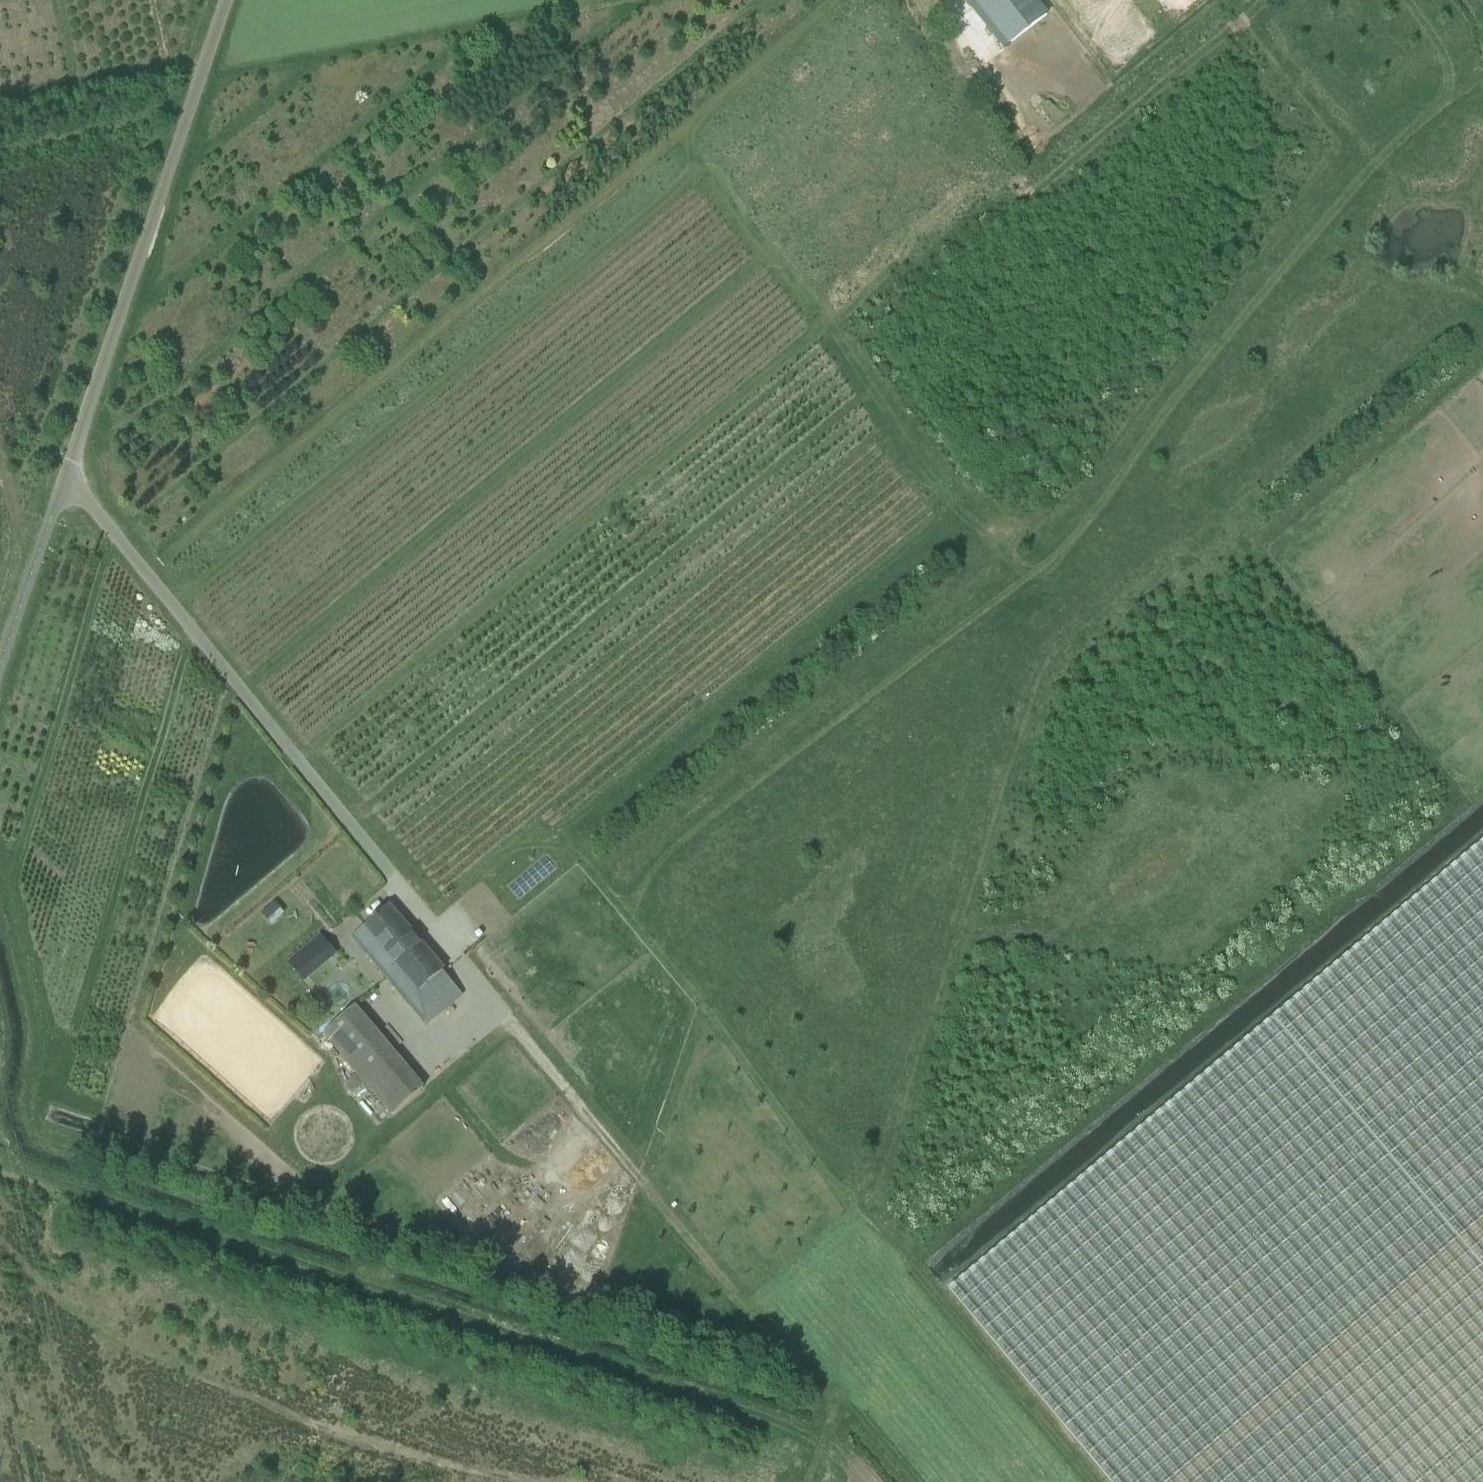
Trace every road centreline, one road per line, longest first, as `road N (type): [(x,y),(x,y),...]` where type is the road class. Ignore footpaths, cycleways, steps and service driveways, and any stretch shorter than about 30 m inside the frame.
road 1 (unclassified): [(510,1015),(67,478),(228,0)]

